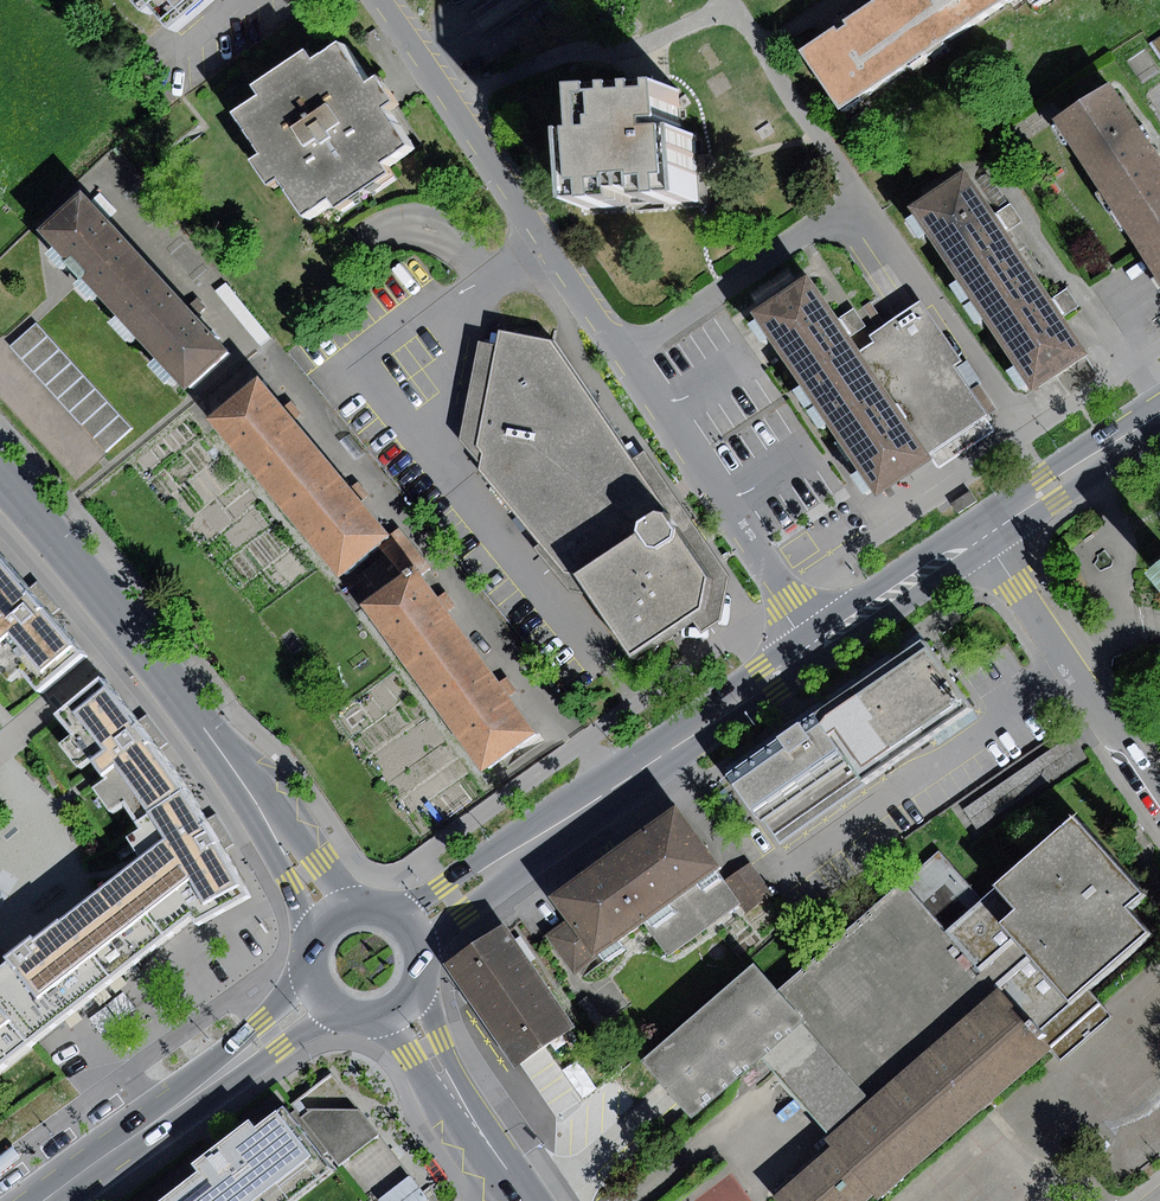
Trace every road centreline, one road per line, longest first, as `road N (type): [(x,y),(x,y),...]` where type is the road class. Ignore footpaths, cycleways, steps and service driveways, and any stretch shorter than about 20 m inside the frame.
road 1 (residential): [(383,0),(818,644)]
road 2 (residential): [(0,483),(164,677),(333,915)]
road 3 (secondary): [(818,644),(410,927)]
road 4 (secondary): [(316,999),(55,1200)]
road 5 (residential): [(981,534),(1159,785)]
road 6 (residential): [(398,1014),(534,1200)]
road 7 (secondary): [(1159,415),(981,534)]
road 8 (secondary): [(981,534),(818,644)]

